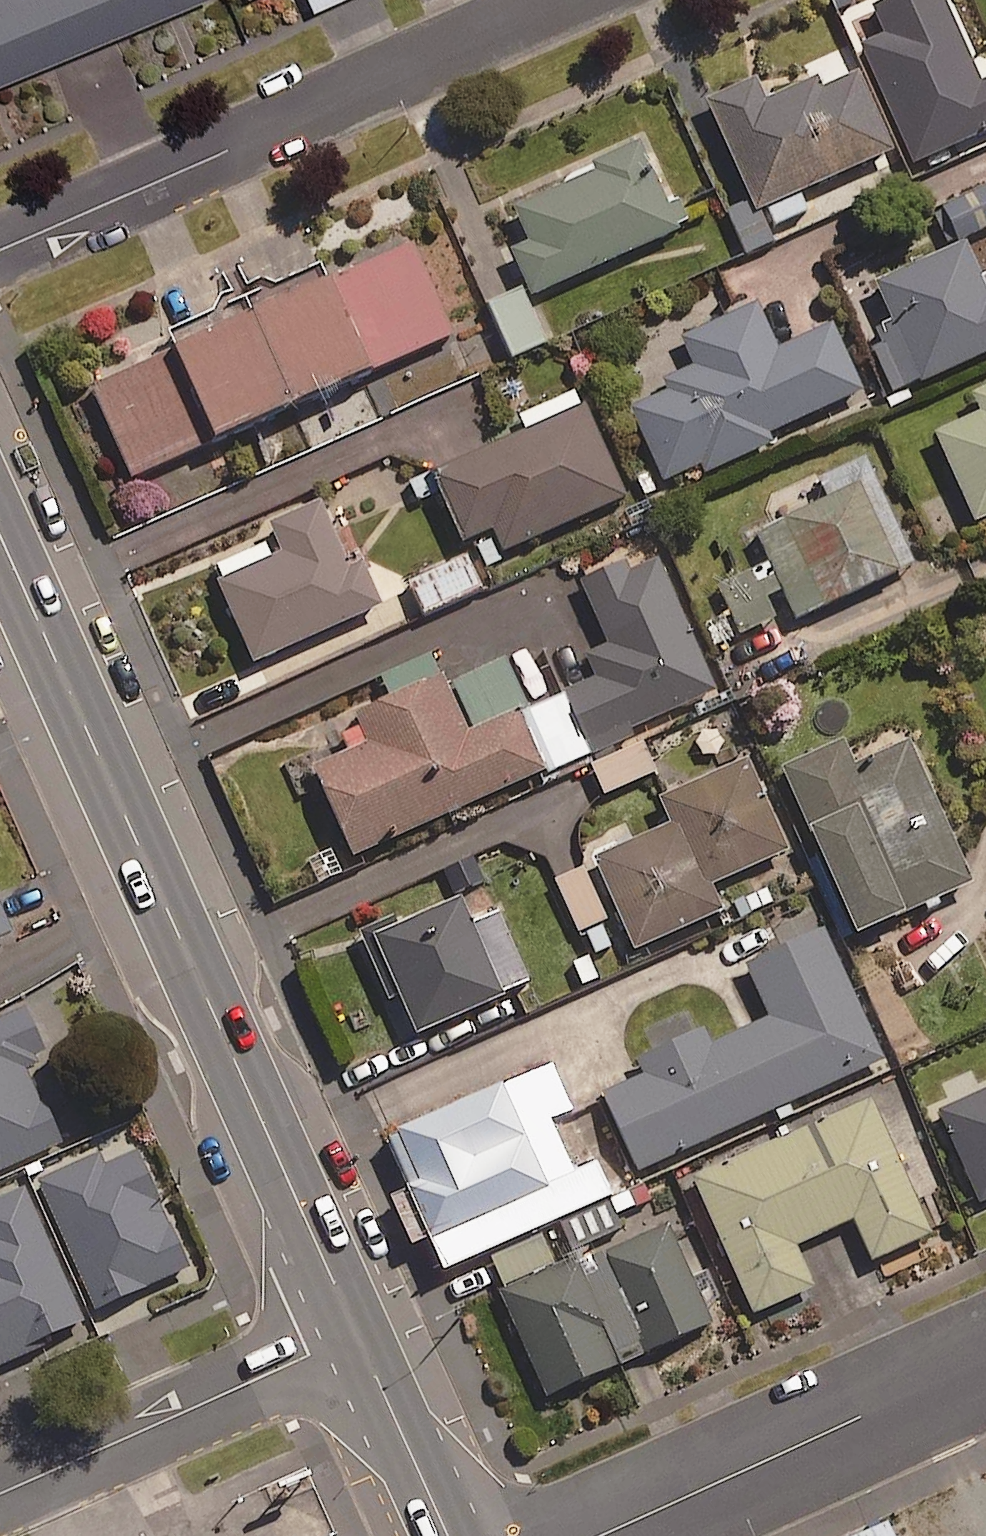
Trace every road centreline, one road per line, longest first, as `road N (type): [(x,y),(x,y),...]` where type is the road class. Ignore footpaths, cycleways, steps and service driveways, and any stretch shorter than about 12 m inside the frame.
road 1 (primary): [(0,535),(356,1335)]
road 2 (residential): [(0,250),(556,0)]
road 3 (residential): [(602,1535),(985,1362)]
road 4 (residential): [(0,1494),(356,1335)]
road 5 (primary): [(356,1335),(448,1535)]

